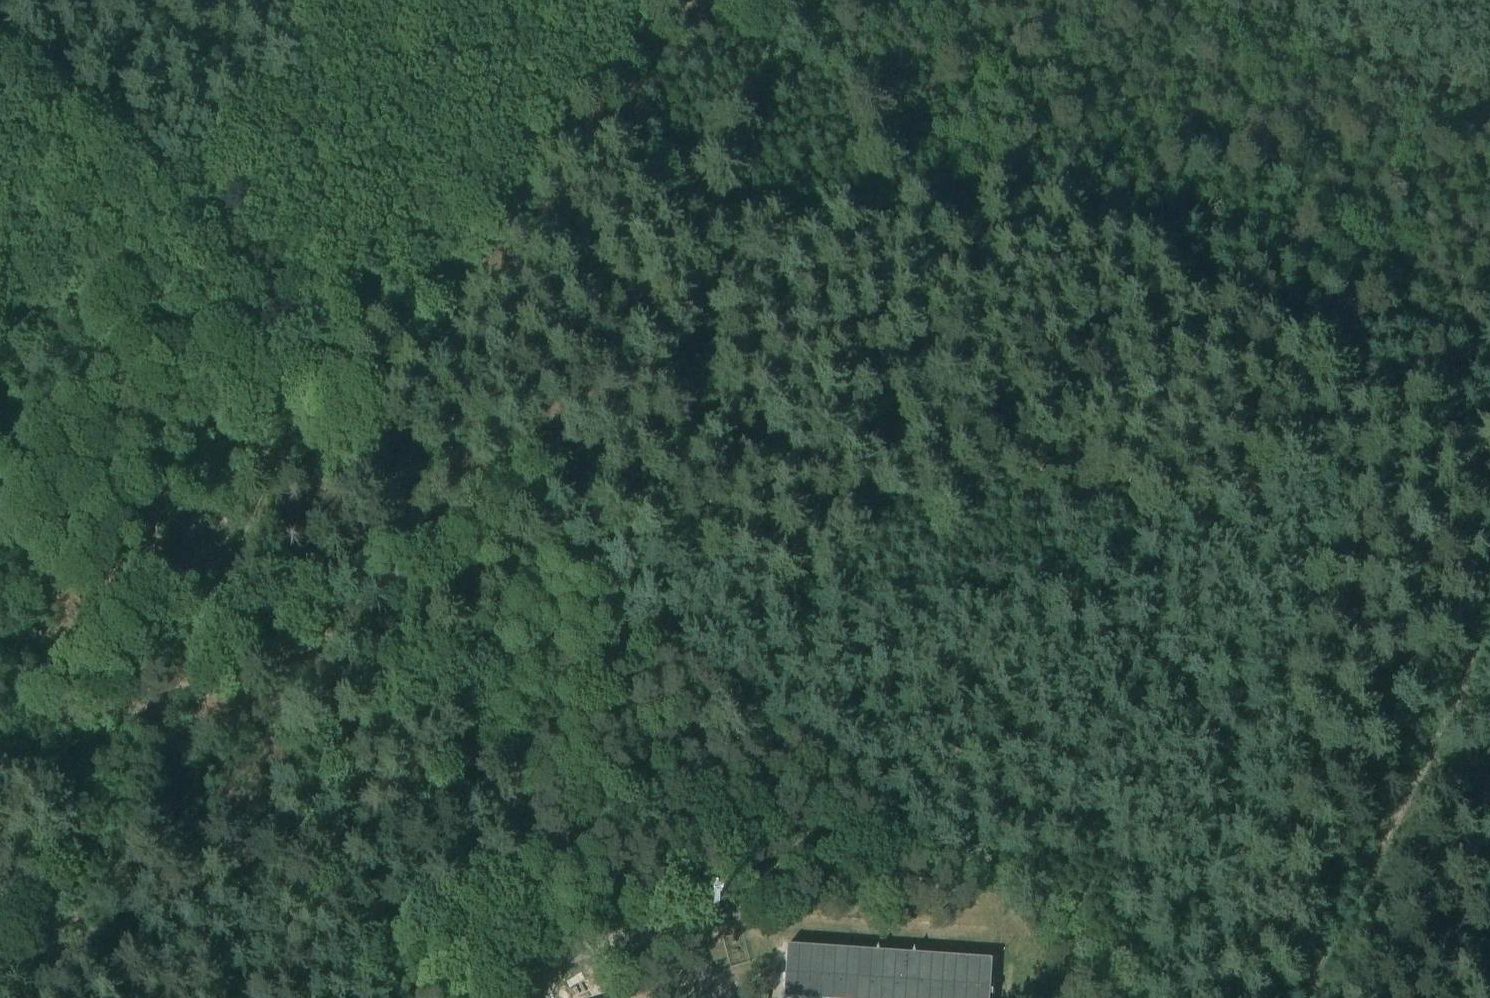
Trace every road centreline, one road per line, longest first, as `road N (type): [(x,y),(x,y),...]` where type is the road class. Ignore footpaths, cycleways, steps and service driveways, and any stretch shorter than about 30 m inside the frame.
road 1 (track): [(0,61),(133,156),(246,272),(383,457),(495,497),(782,572),(876,581),(998,570),(1319,472),(1489,465)]
road 2 (track): [(23,997),(323,375),(656,0)]
road 3 (track): [(1489,610),(1312,997)]

